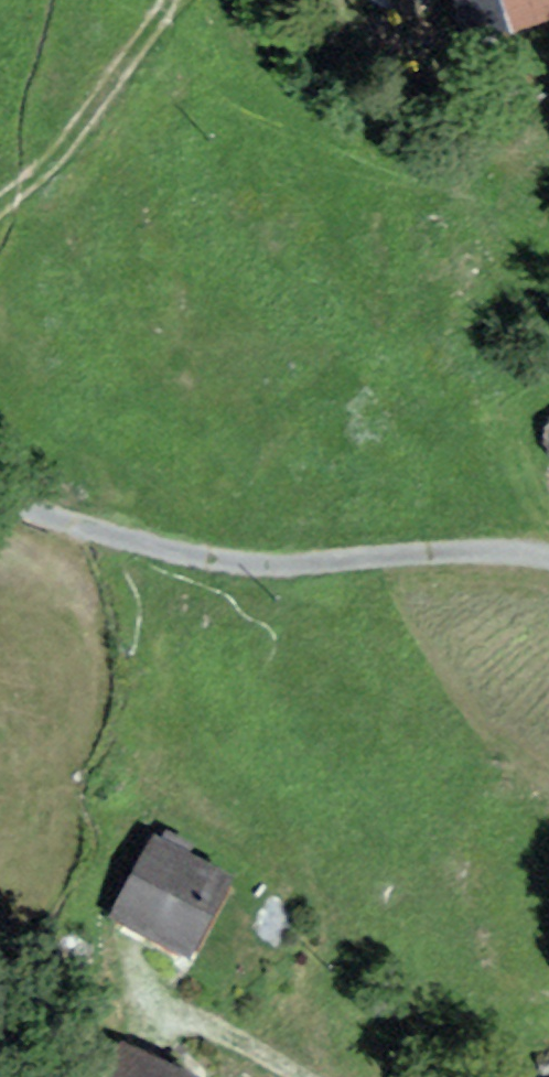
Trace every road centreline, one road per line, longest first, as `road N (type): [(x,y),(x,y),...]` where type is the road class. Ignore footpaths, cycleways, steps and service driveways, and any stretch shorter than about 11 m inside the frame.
road 1 (track): [(8,492),(95,534),(239,560),(548,555)]
road 2 (track): [(0,213),(76,144),(174,0)]
road 3 (track): [(157,1012),(282,1076)]

